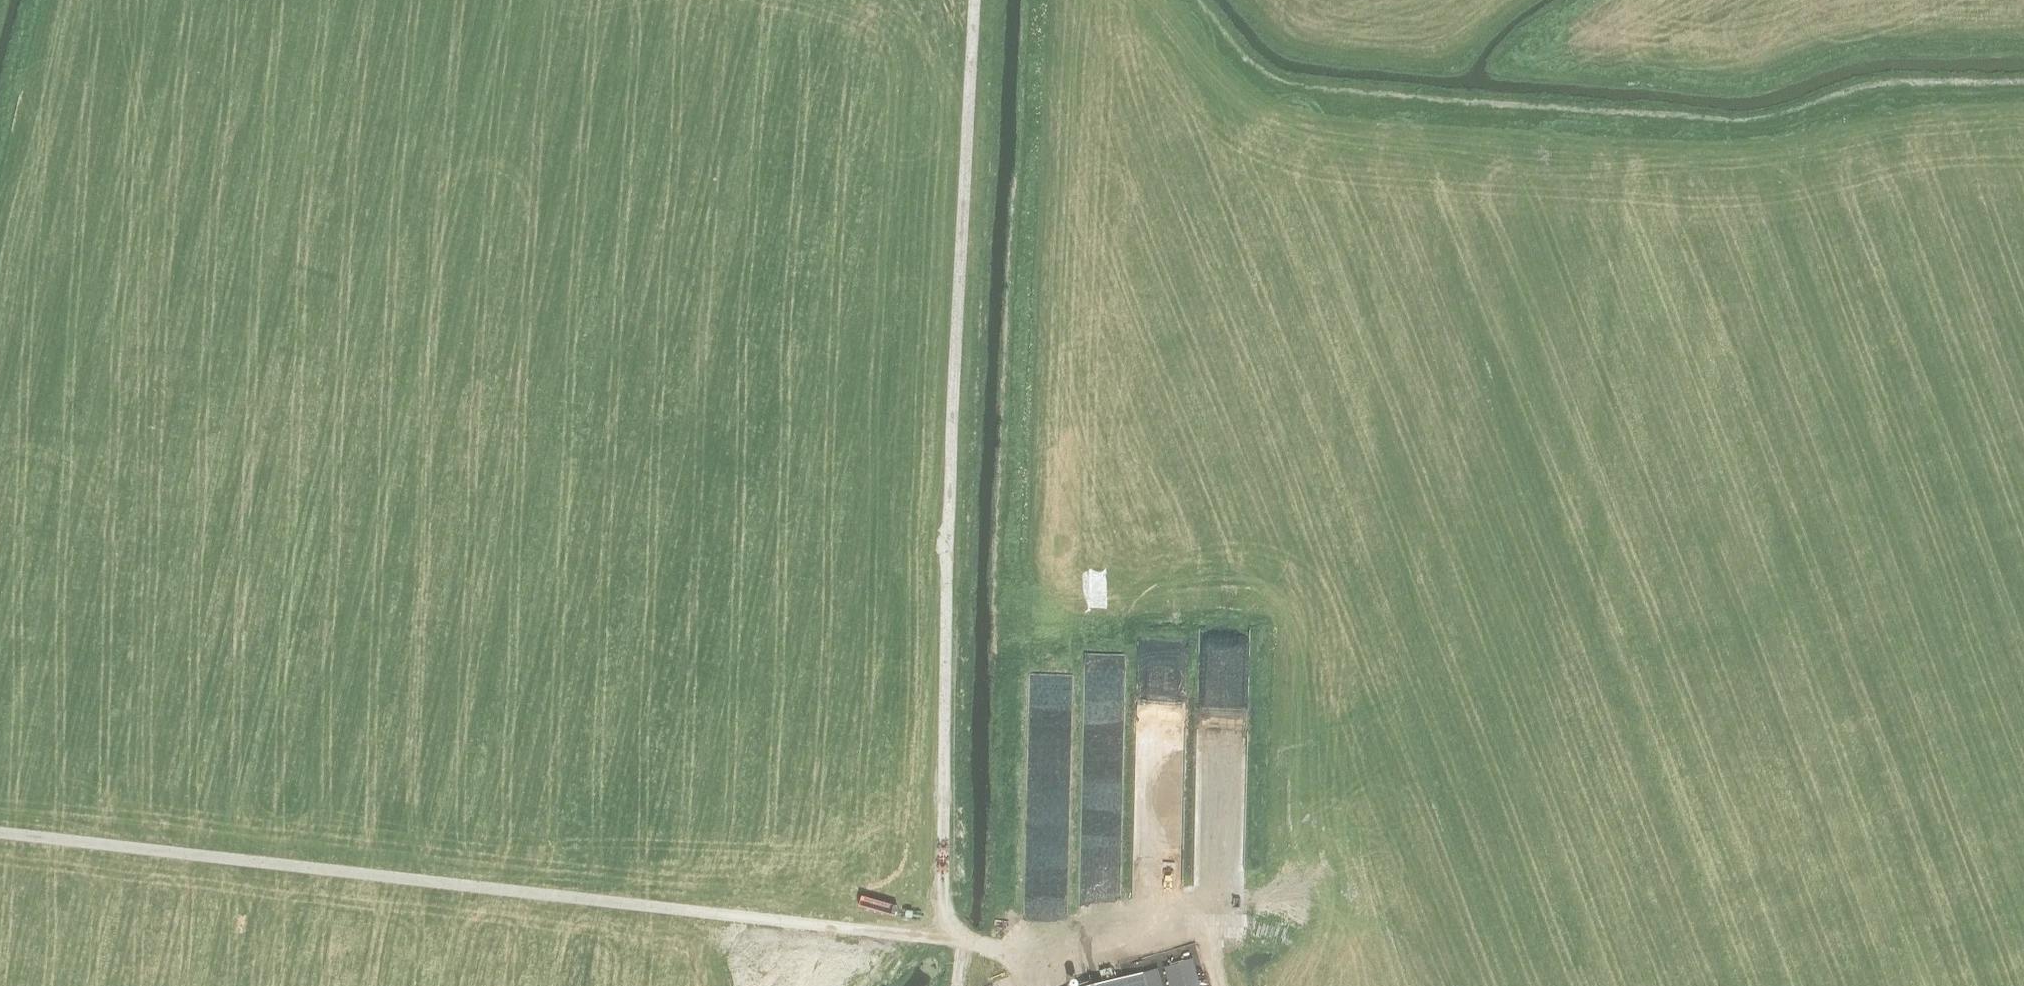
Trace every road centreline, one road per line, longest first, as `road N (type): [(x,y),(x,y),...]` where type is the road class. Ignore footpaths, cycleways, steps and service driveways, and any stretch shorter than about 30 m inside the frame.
road 1 (track): [(0,833),(933,938),(1012,958)]
road 2 (track): [(962,943),(943,908),(948,546),(976,0)]

